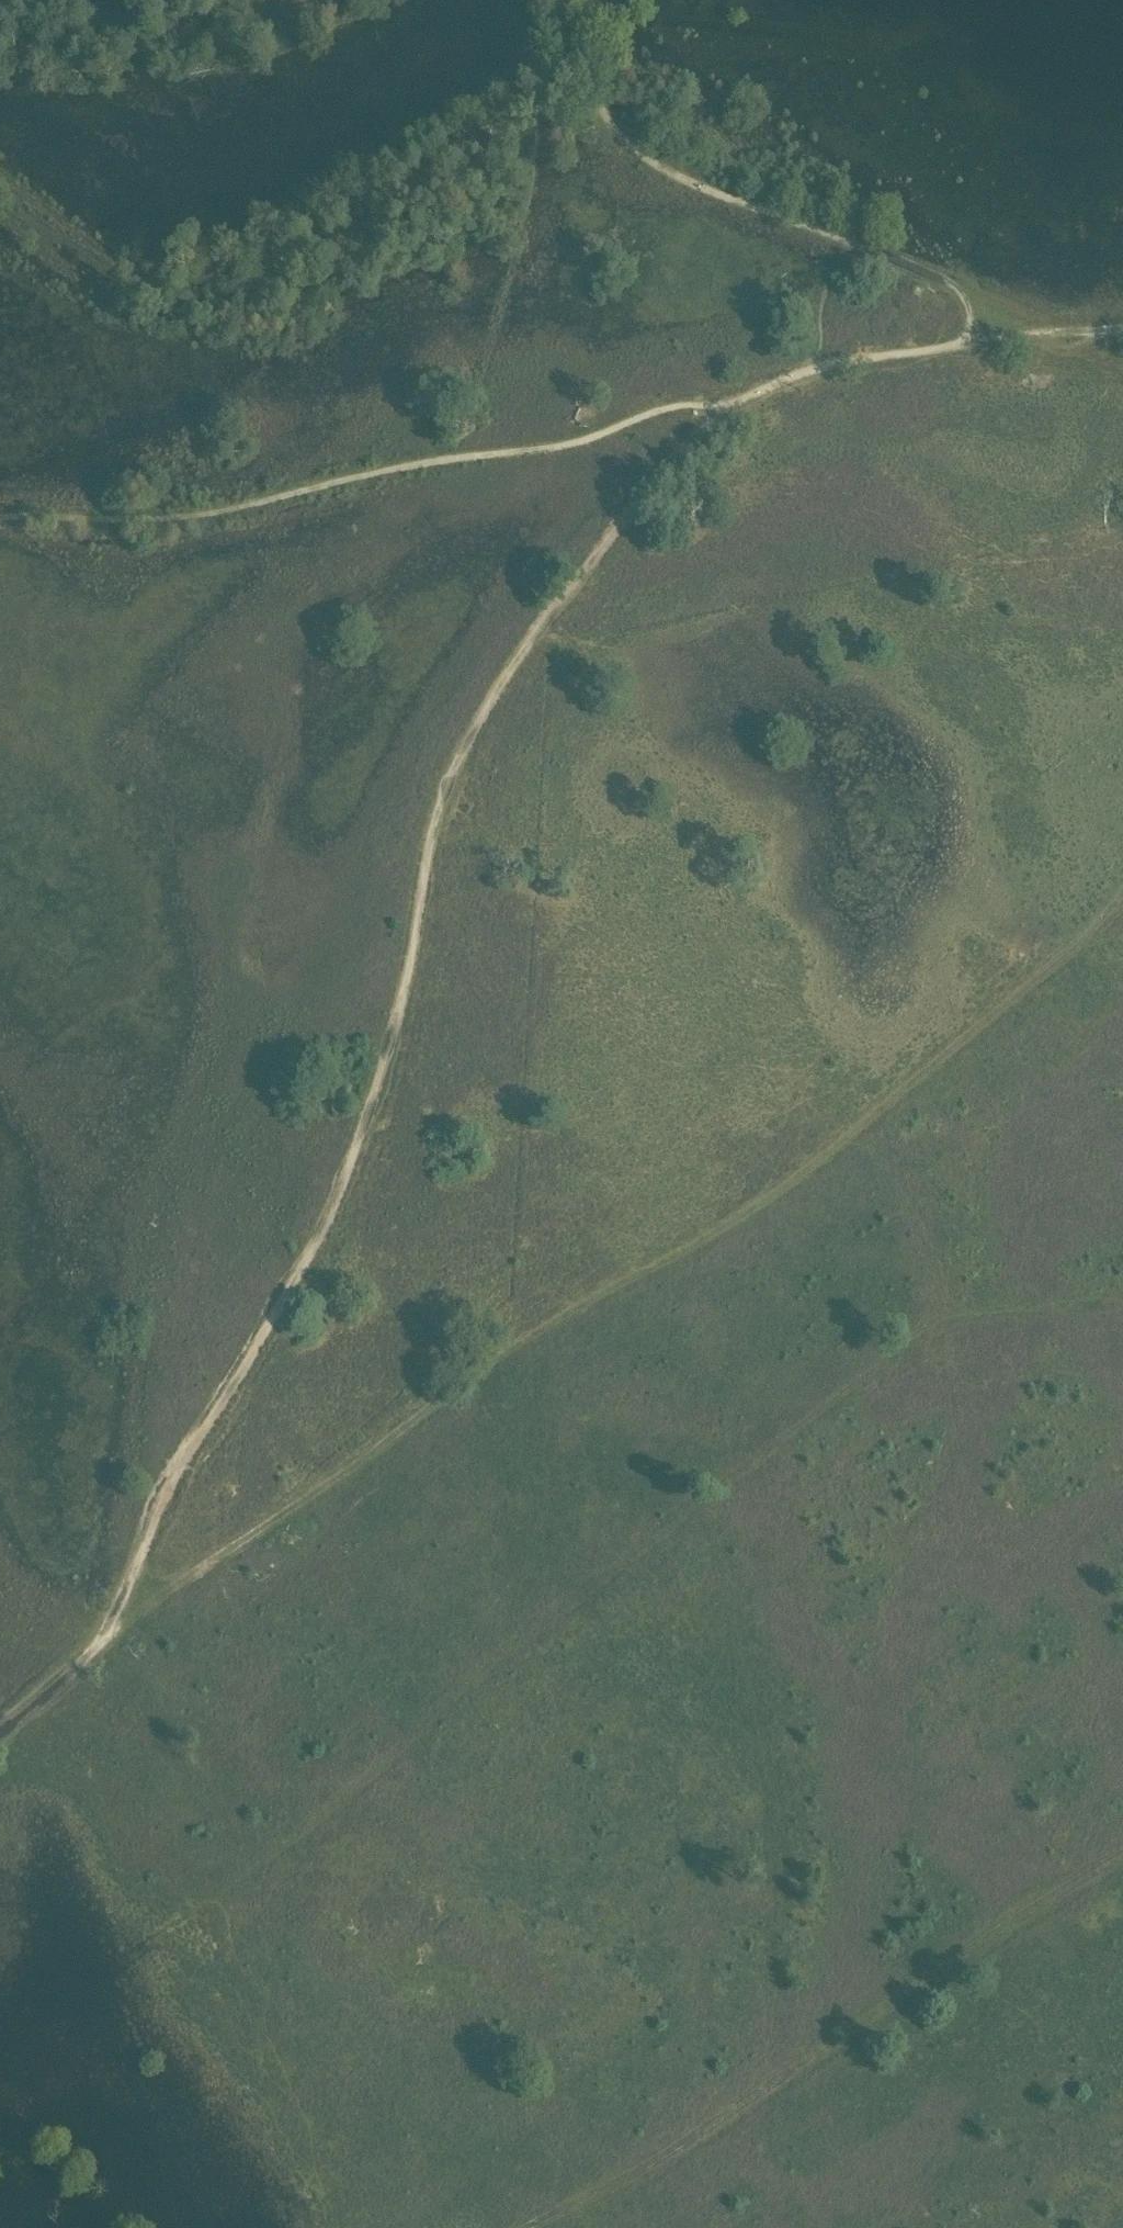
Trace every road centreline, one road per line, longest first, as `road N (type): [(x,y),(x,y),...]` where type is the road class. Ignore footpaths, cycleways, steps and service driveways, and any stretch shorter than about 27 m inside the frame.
road 1 (track): [(961,345),(798,373),(726,409),(618,530),(511,670),(462,751),(433,835),(389,1052),(326,1226),(152,1514),(101,1643),(0,1736)]
road 2 (track): [(589,0),(590,78),(619,136),(707,189),(951,283),(970,315),(961,345)]
road 3 (track): [(1122,330),(961,345)]

